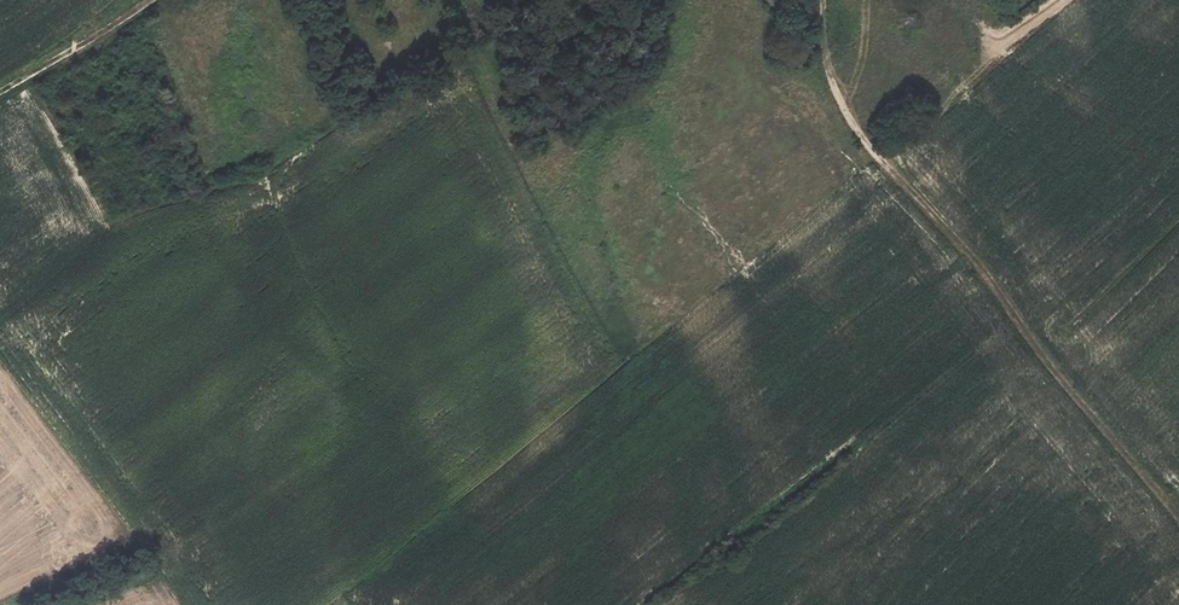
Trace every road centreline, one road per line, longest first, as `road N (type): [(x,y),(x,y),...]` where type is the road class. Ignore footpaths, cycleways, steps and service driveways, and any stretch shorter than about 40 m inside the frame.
road 1 (track): [(822,0),(822,54),(857,130),(956,234),(1178,513)]
road 2 (track): [(0,96),(162,0)]

